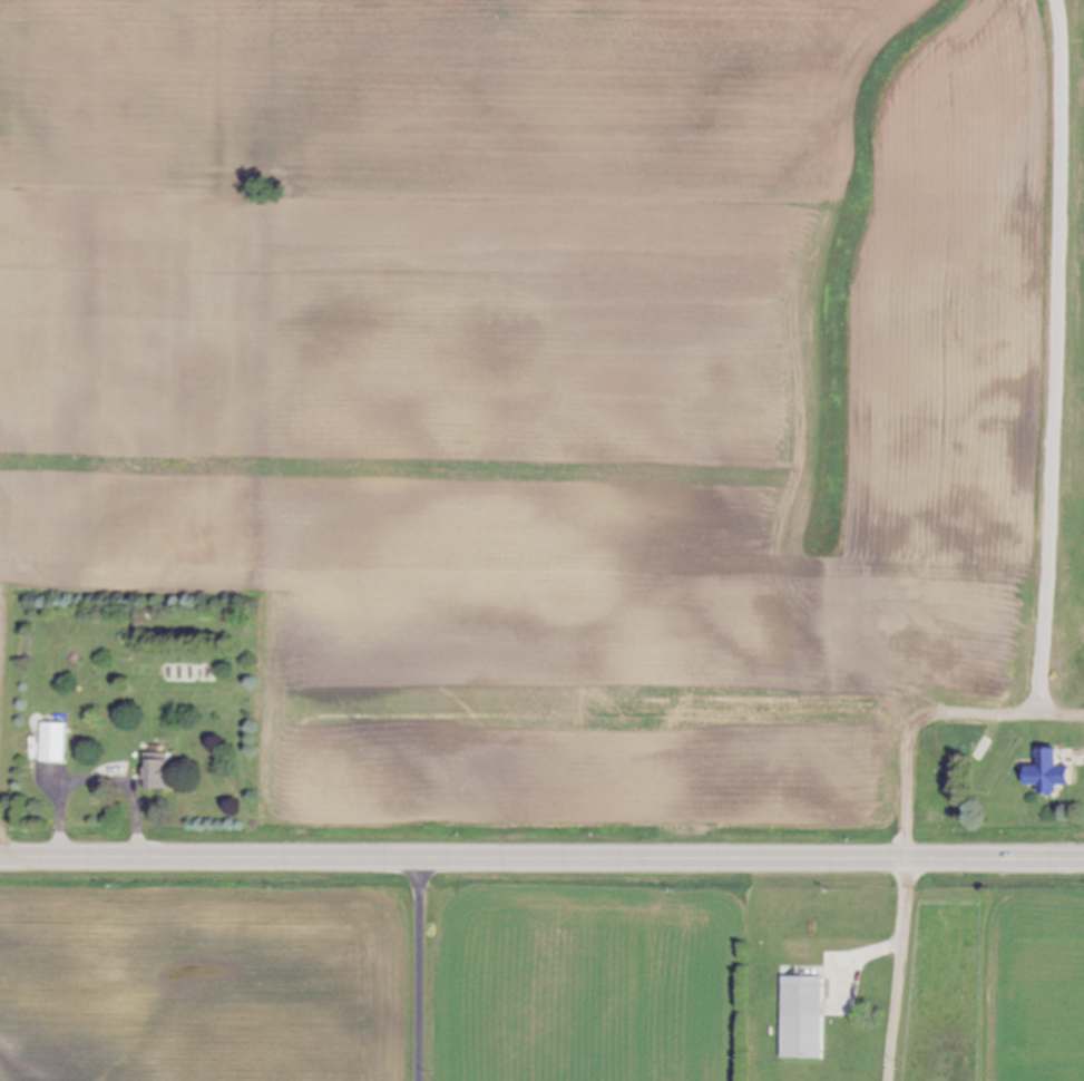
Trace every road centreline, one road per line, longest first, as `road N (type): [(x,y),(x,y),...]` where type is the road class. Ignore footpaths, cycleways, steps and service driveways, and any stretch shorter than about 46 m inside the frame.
road 1 (primary): [(1083,857),(0,855)]

